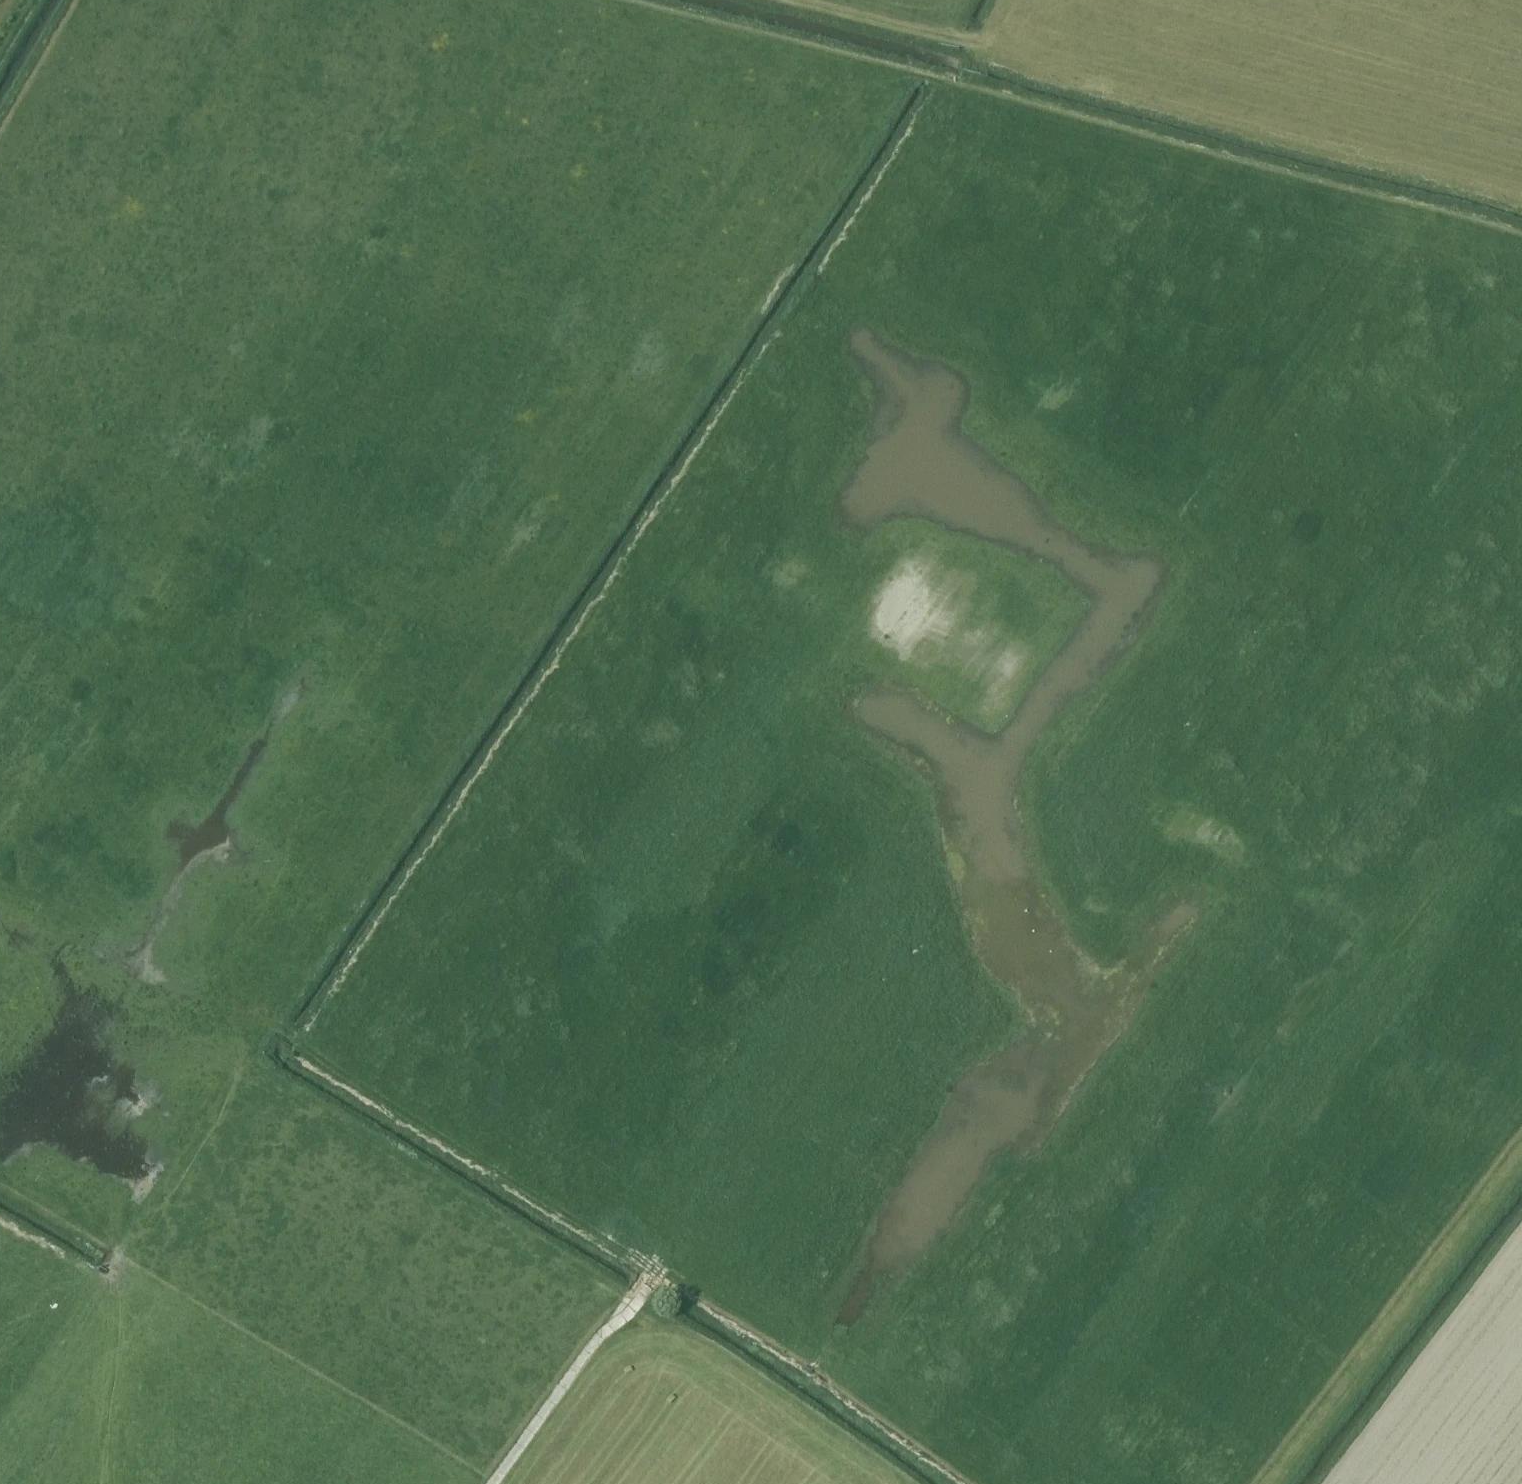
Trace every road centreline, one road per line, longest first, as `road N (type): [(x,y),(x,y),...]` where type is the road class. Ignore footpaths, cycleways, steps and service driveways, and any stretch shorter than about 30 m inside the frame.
road 1 (track): [(644,1289),(493,1483)]
road 2 (track): [(804,0),(956,37)]

